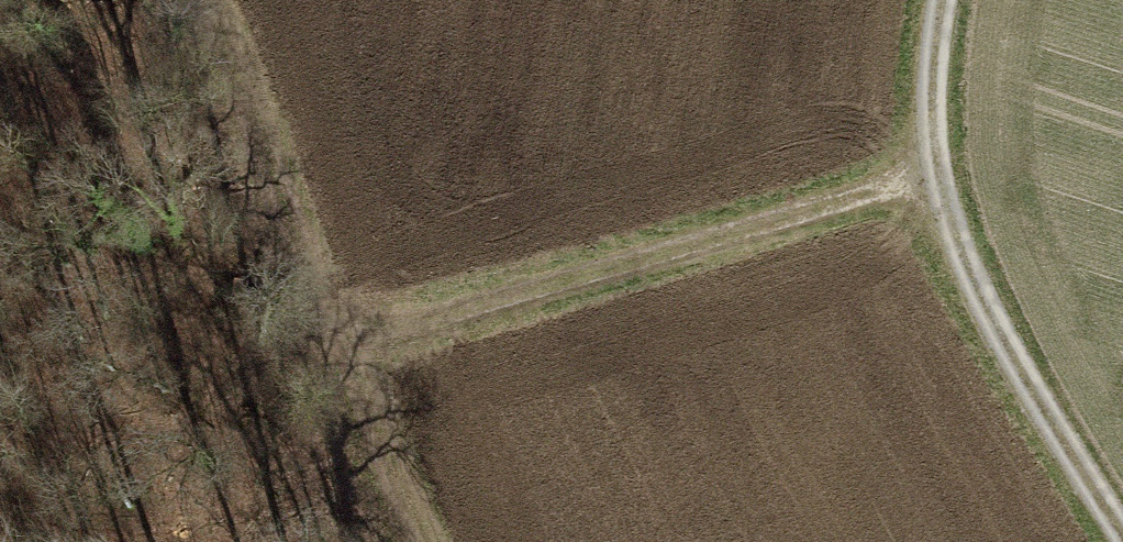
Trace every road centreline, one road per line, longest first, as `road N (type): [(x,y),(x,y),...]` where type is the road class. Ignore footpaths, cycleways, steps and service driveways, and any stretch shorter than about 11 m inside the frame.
road 1 (track): [(931,175),(340,345)]
road 2 (track): [(1122,536),(967,275),(931,175),(932,61),(942,0)]
road 3 (track): [(340,345),(187,0)]
road 4 (track): [(416,541),(340,345)]

